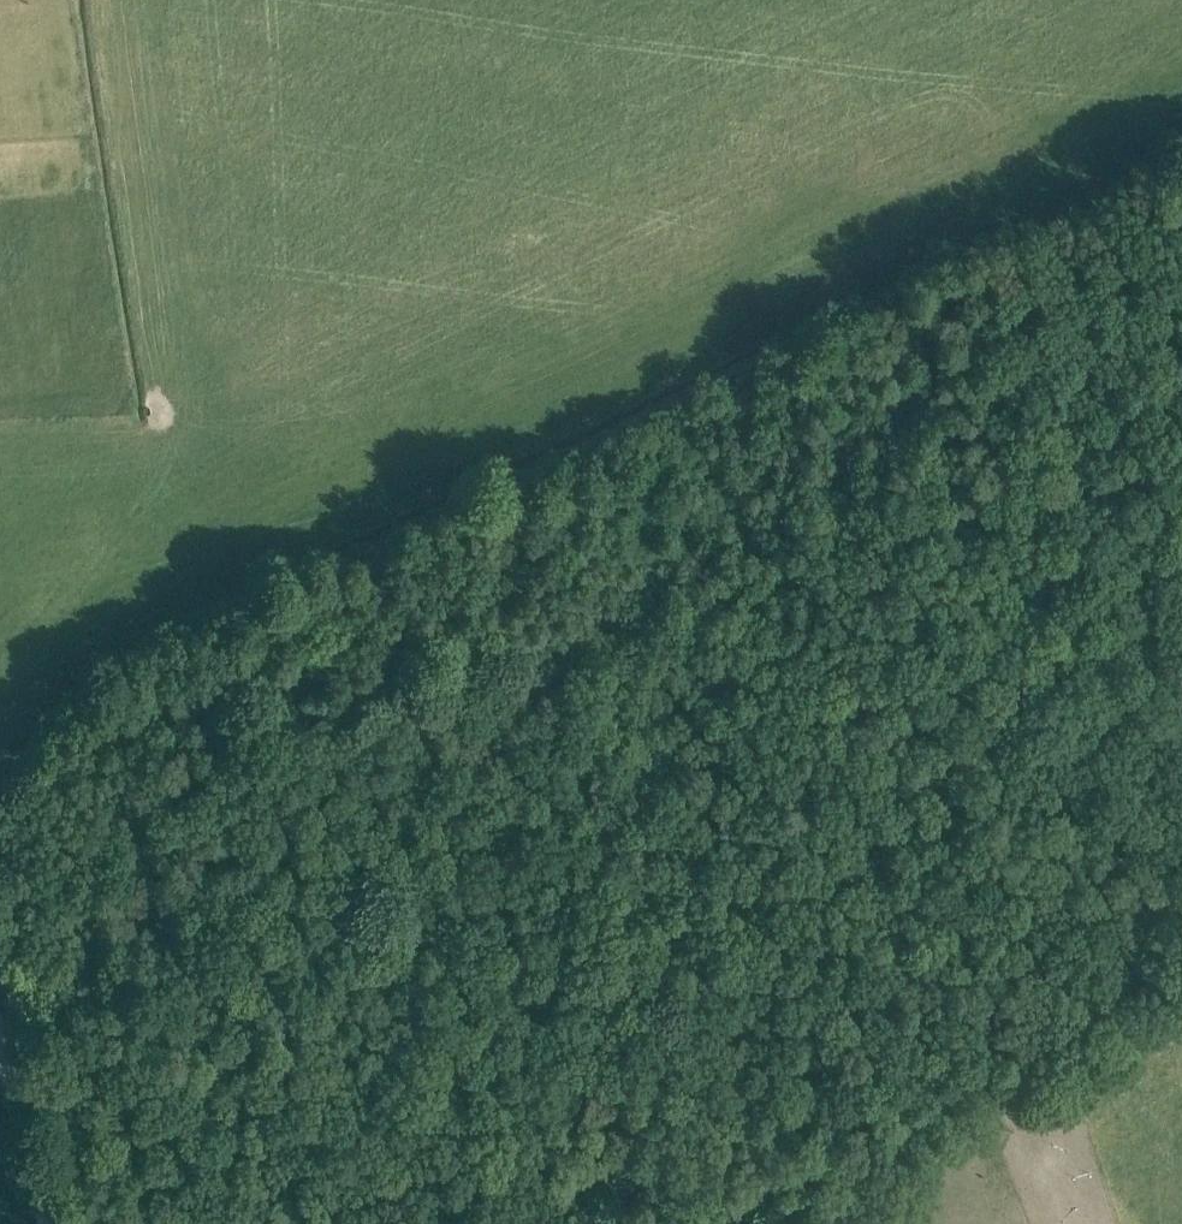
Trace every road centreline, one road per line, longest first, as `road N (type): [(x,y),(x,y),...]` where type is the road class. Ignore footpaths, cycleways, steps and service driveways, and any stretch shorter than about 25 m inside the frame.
road 1 (unclassified): [(45,1223),(0,1041)]

